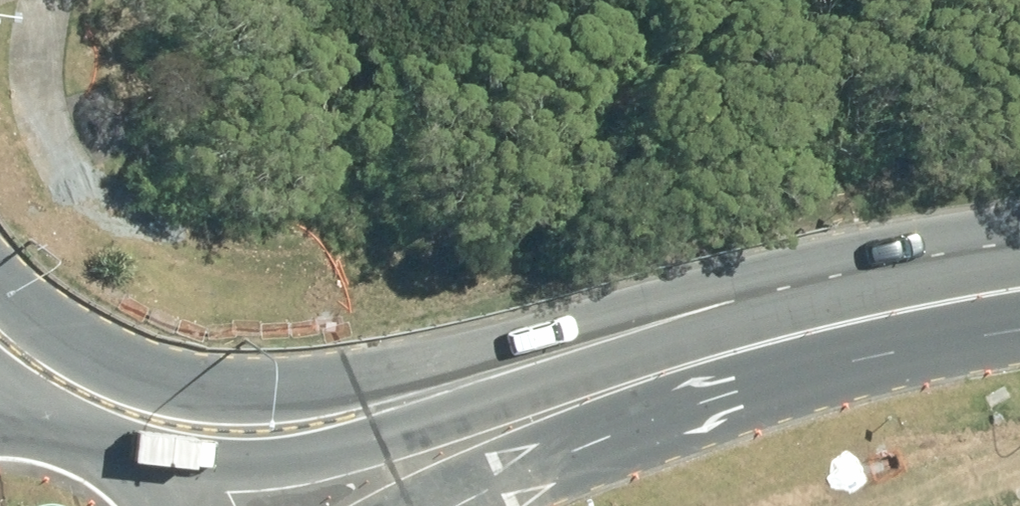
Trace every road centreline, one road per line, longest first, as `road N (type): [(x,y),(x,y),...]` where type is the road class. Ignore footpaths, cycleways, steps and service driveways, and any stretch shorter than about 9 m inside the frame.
road 1 (primary): [(0,288),(17,313),(119,363),(181,383),(243,385),(419,354),(739,266),(1011,293)]
road 2 (primary): [(151,505),(711,332),(838,305),(1011,293)]
road 3 (primary): [(1011,293),(566,457),(464,505)]
road 4 (track): [(73,175),(57,132),(50,67),(66,0)]

